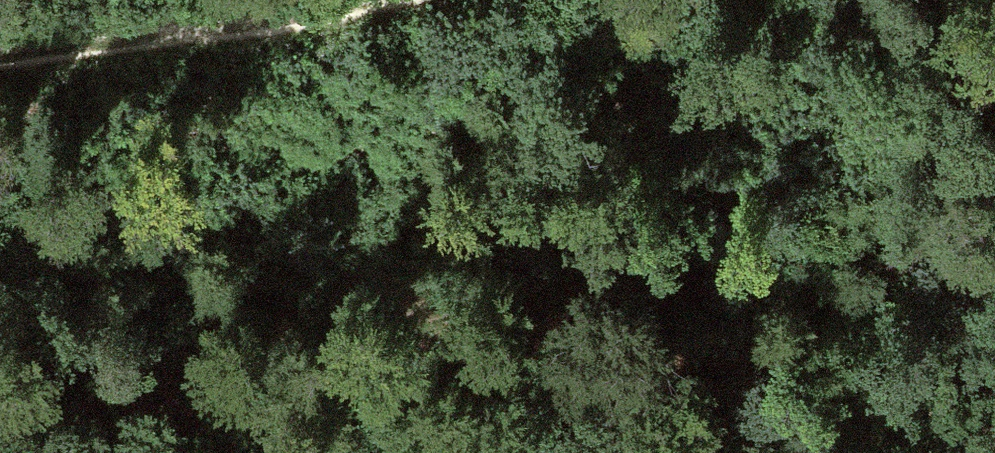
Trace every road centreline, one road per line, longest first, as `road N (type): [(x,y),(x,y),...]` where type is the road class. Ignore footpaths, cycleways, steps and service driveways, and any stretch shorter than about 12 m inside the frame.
road 1 (track): [(307,452),(572,322),(994,221)]
road 2 (track): [(384,0),(137,48),(0,62)]

